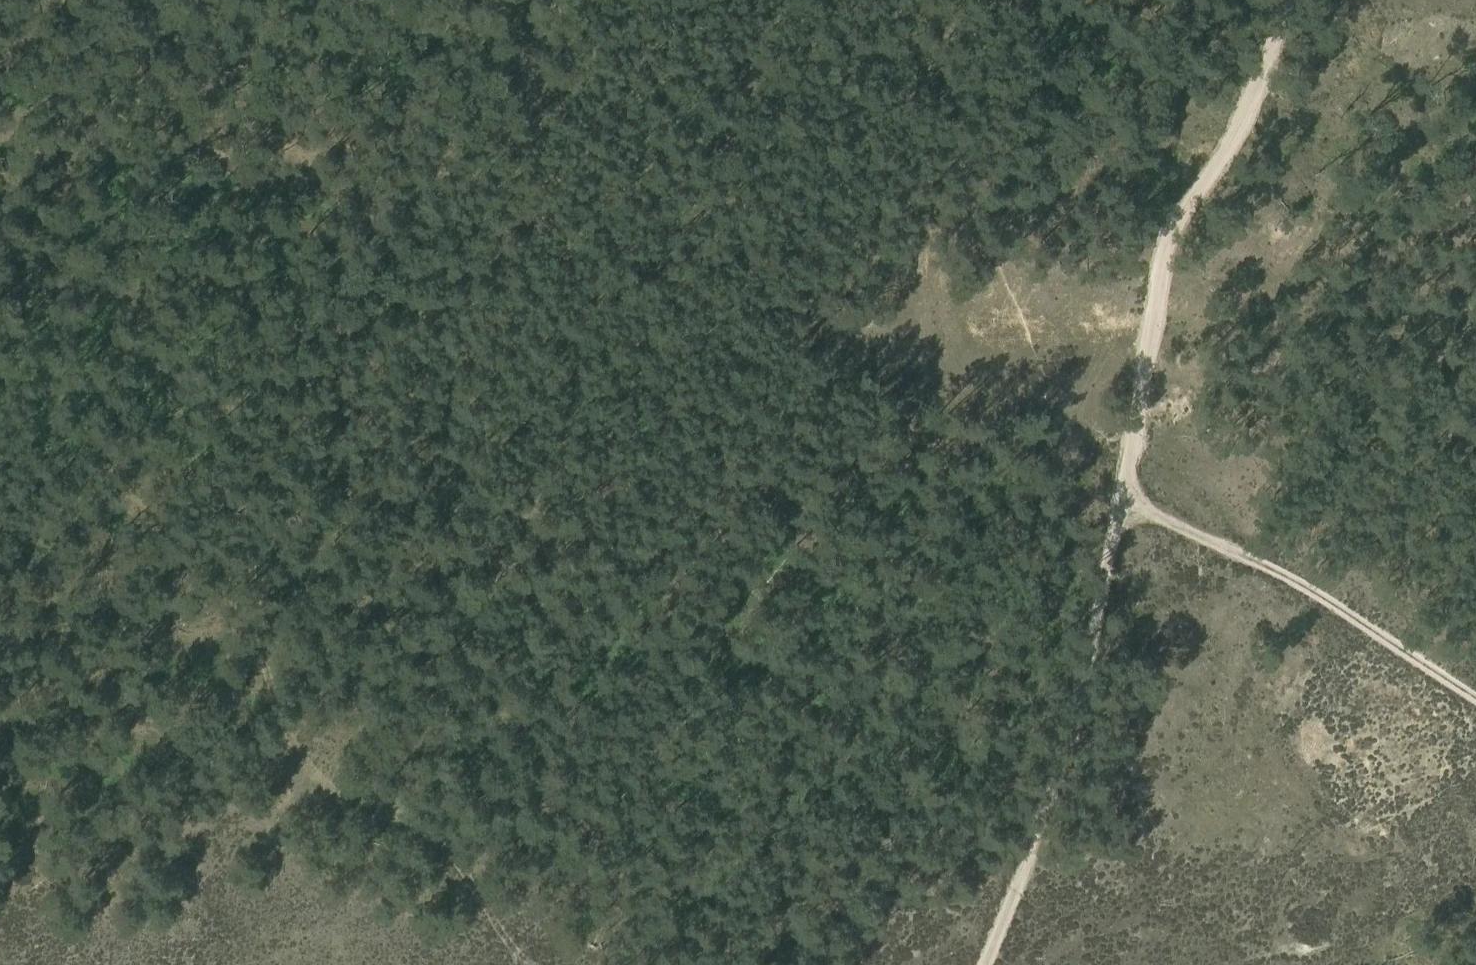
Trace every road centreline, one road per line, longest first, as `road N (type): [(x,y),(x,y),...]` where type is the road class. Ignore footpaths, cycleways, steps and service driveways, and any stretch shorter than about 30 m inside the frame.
road 1 (track): [(988,964),(1117,527),(1164,241),(1237,136),(1289,0)]
road 2 (track): [(1123,498),(1303,582),(1475,705)]

